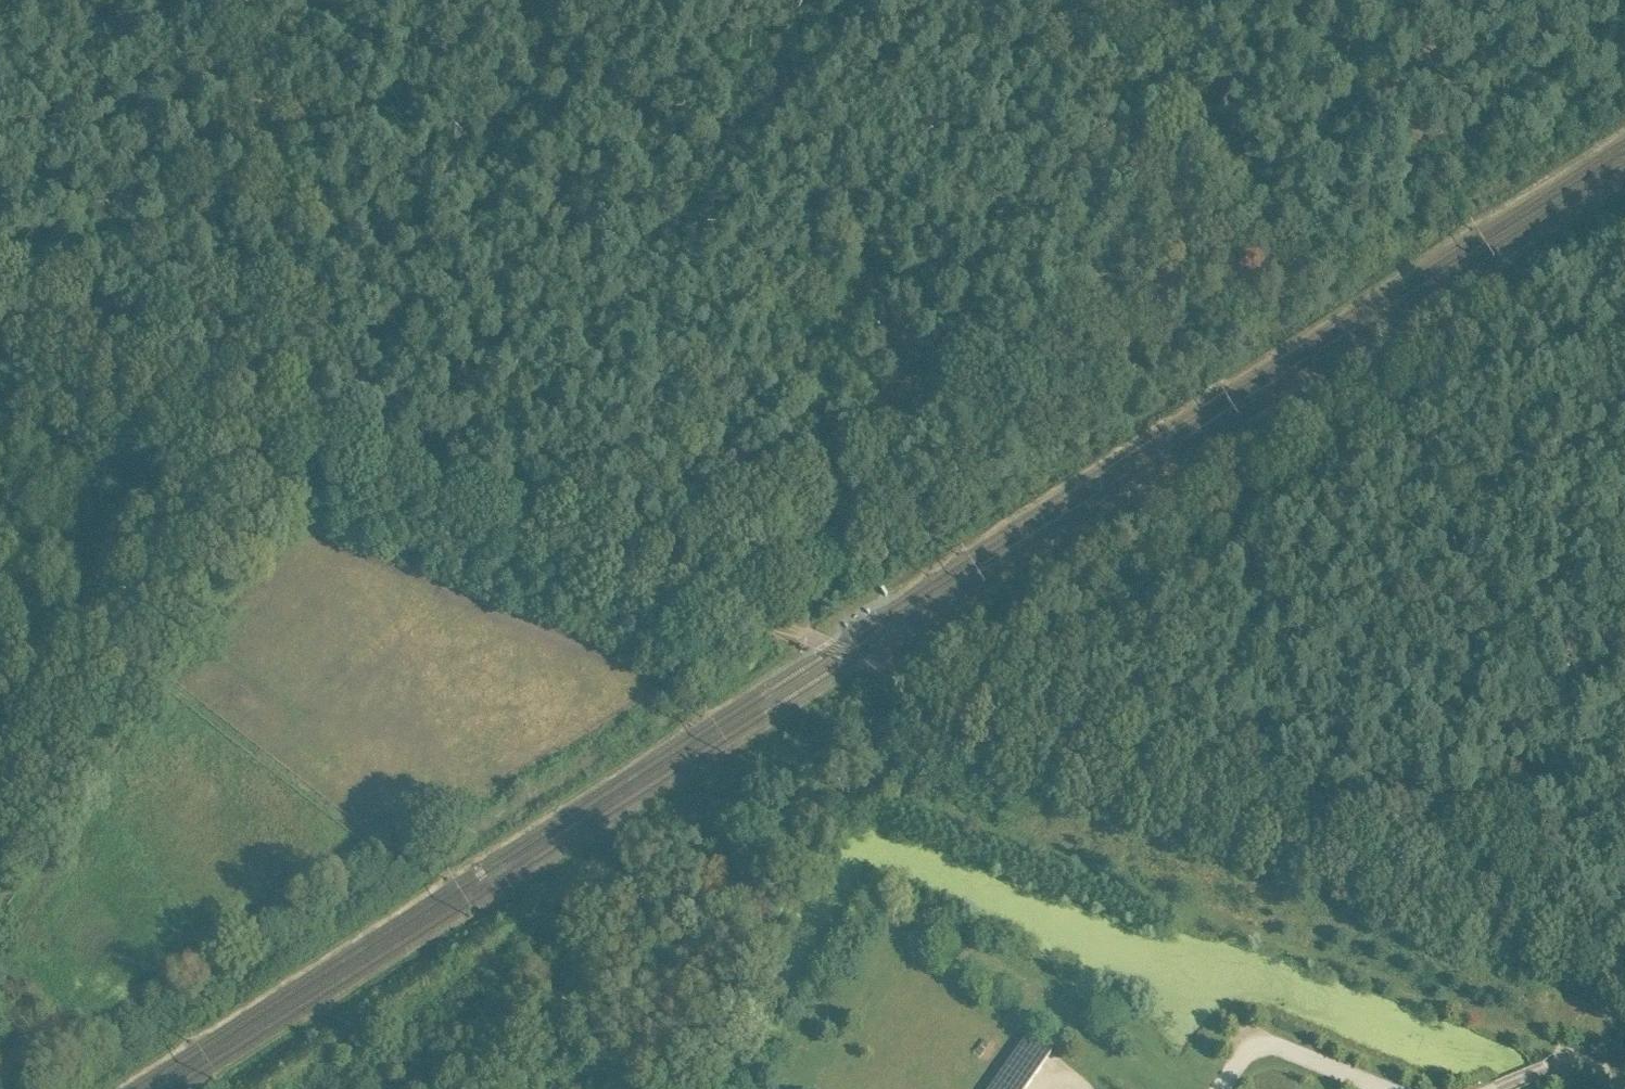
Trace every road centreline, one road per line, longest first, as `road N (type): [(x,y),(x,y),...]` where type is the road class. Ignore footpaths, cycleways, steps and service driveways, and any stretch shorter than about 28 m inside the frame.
road 1 (unclassified): [(302,433),(1624,959)]
road 2 (unclassified): [(302,433),(313,392),(242,0)]
road 3 (unclassified): [(302,433),(0,308)]

